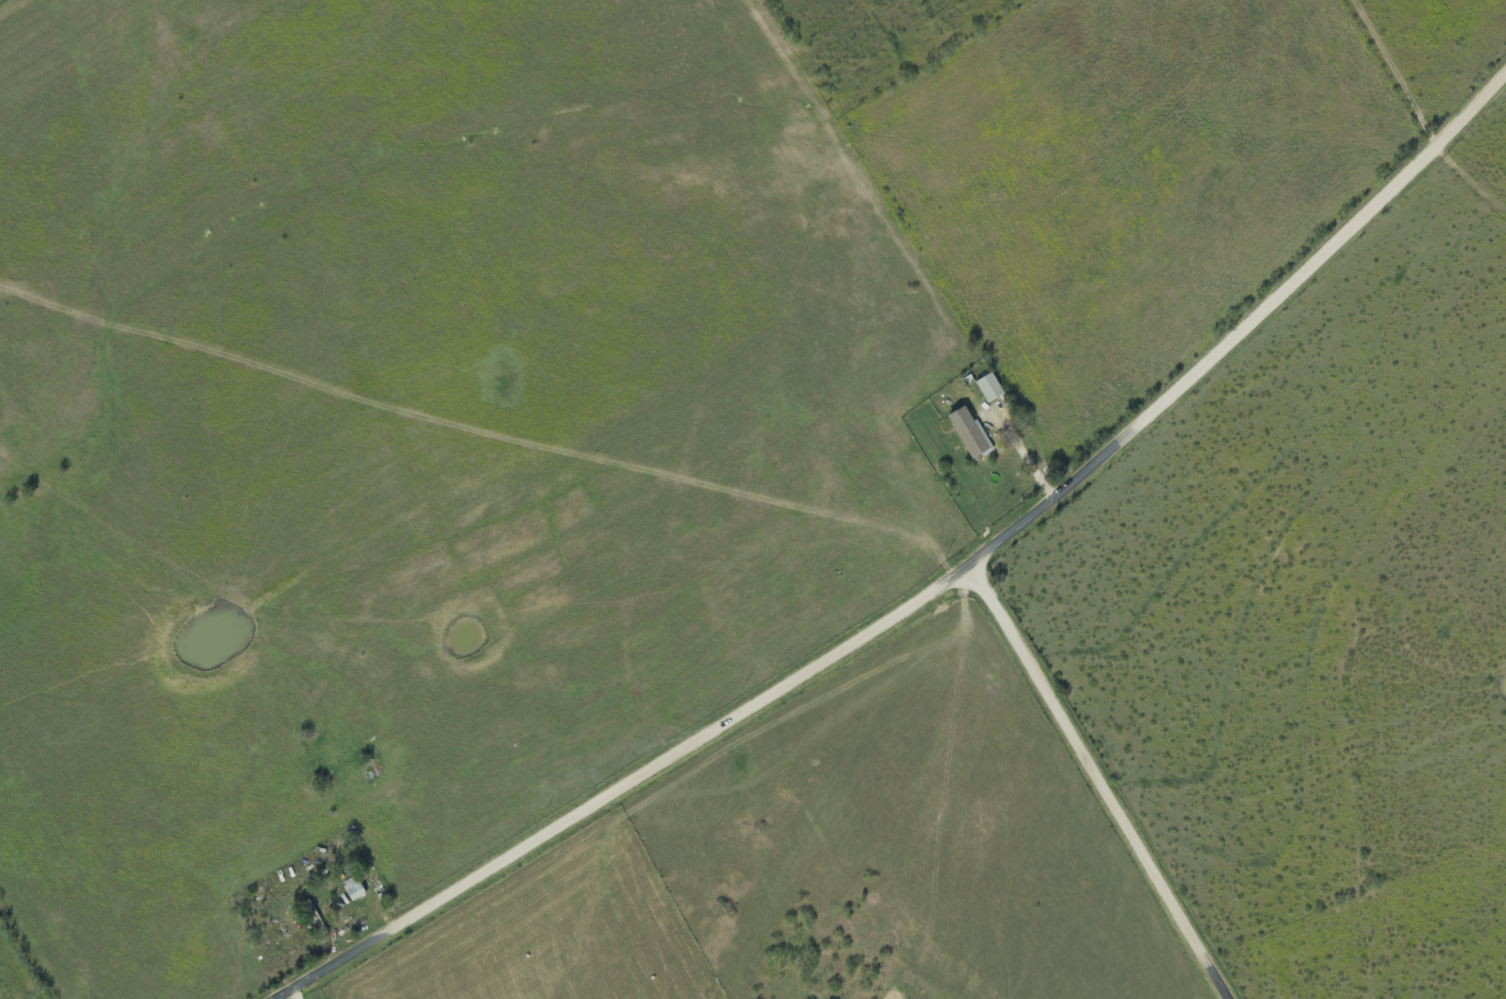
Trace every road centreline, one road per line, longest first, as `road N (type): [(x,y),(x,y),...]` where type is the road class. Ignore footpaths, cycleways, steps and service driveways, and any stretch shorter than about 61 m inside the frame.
road 1 (residential): [(283,998),(972,574),(986,552),(1129,442),(1505,79)]
road 2 (residential): [(1237,998),(972,574)]

